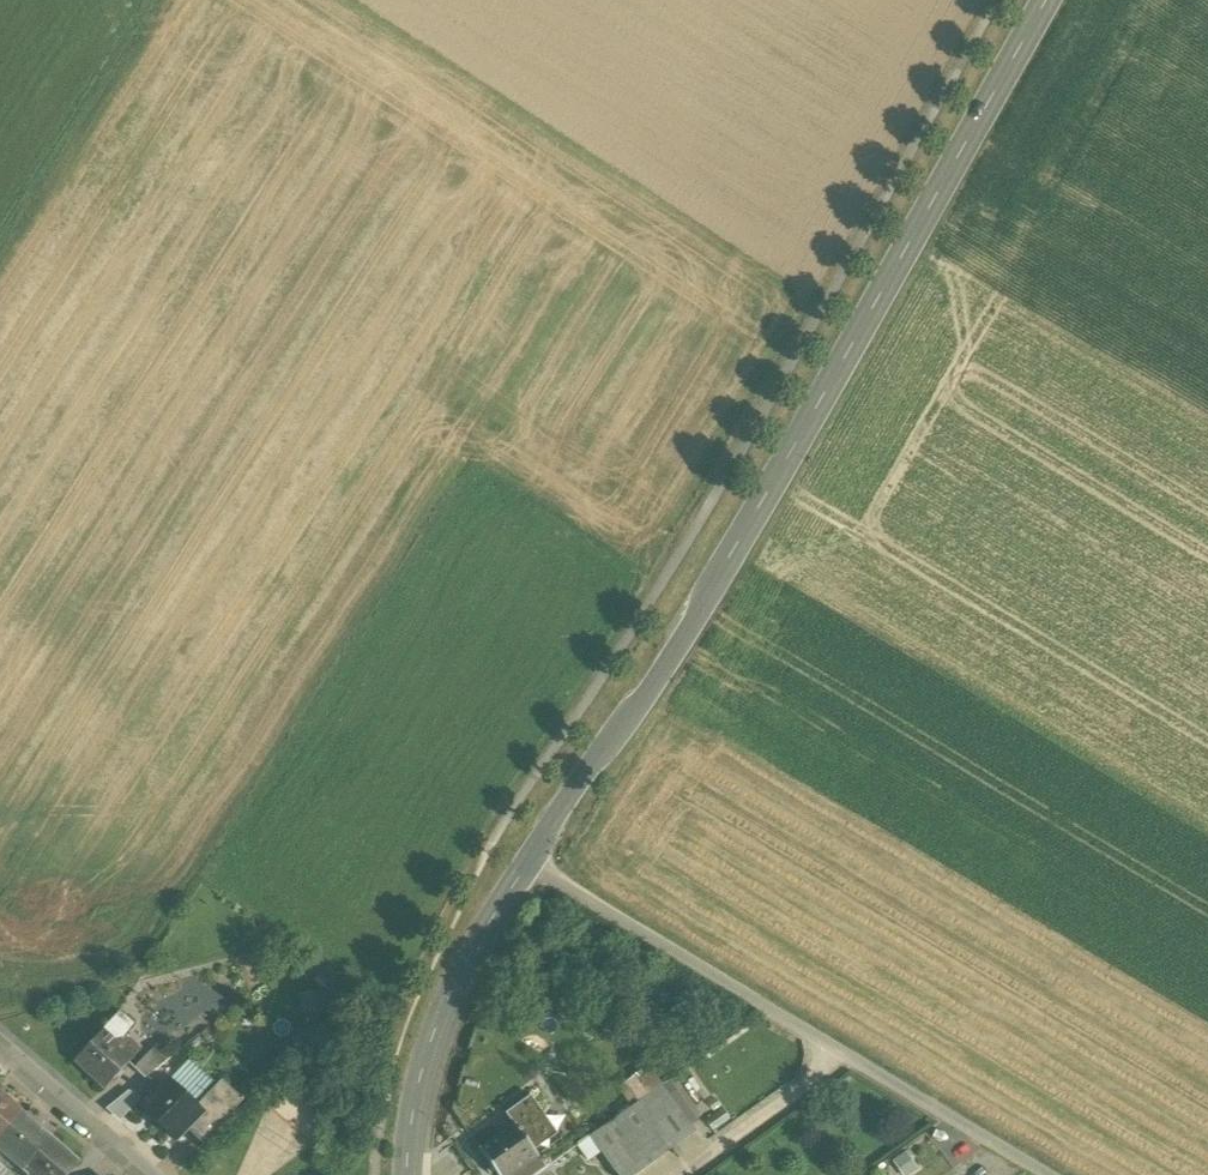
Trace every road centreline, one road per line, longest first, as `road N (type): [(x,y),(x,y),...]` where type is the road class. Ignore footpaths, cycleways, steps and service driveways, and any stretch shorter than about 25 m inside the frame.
road 1 (secondary): [(410,1174),(422,1069),(445,1006),(525,866),(666,660),(821,408),(1047,0)]
road 2 (track): [(1044,1174),(525,866)]
road 3 (track): [(0,239),(158,0)]
road 4 (track): [(840,1060),(678,1174)]
road 5 (residential): [(150,1174),(17,1061)]

